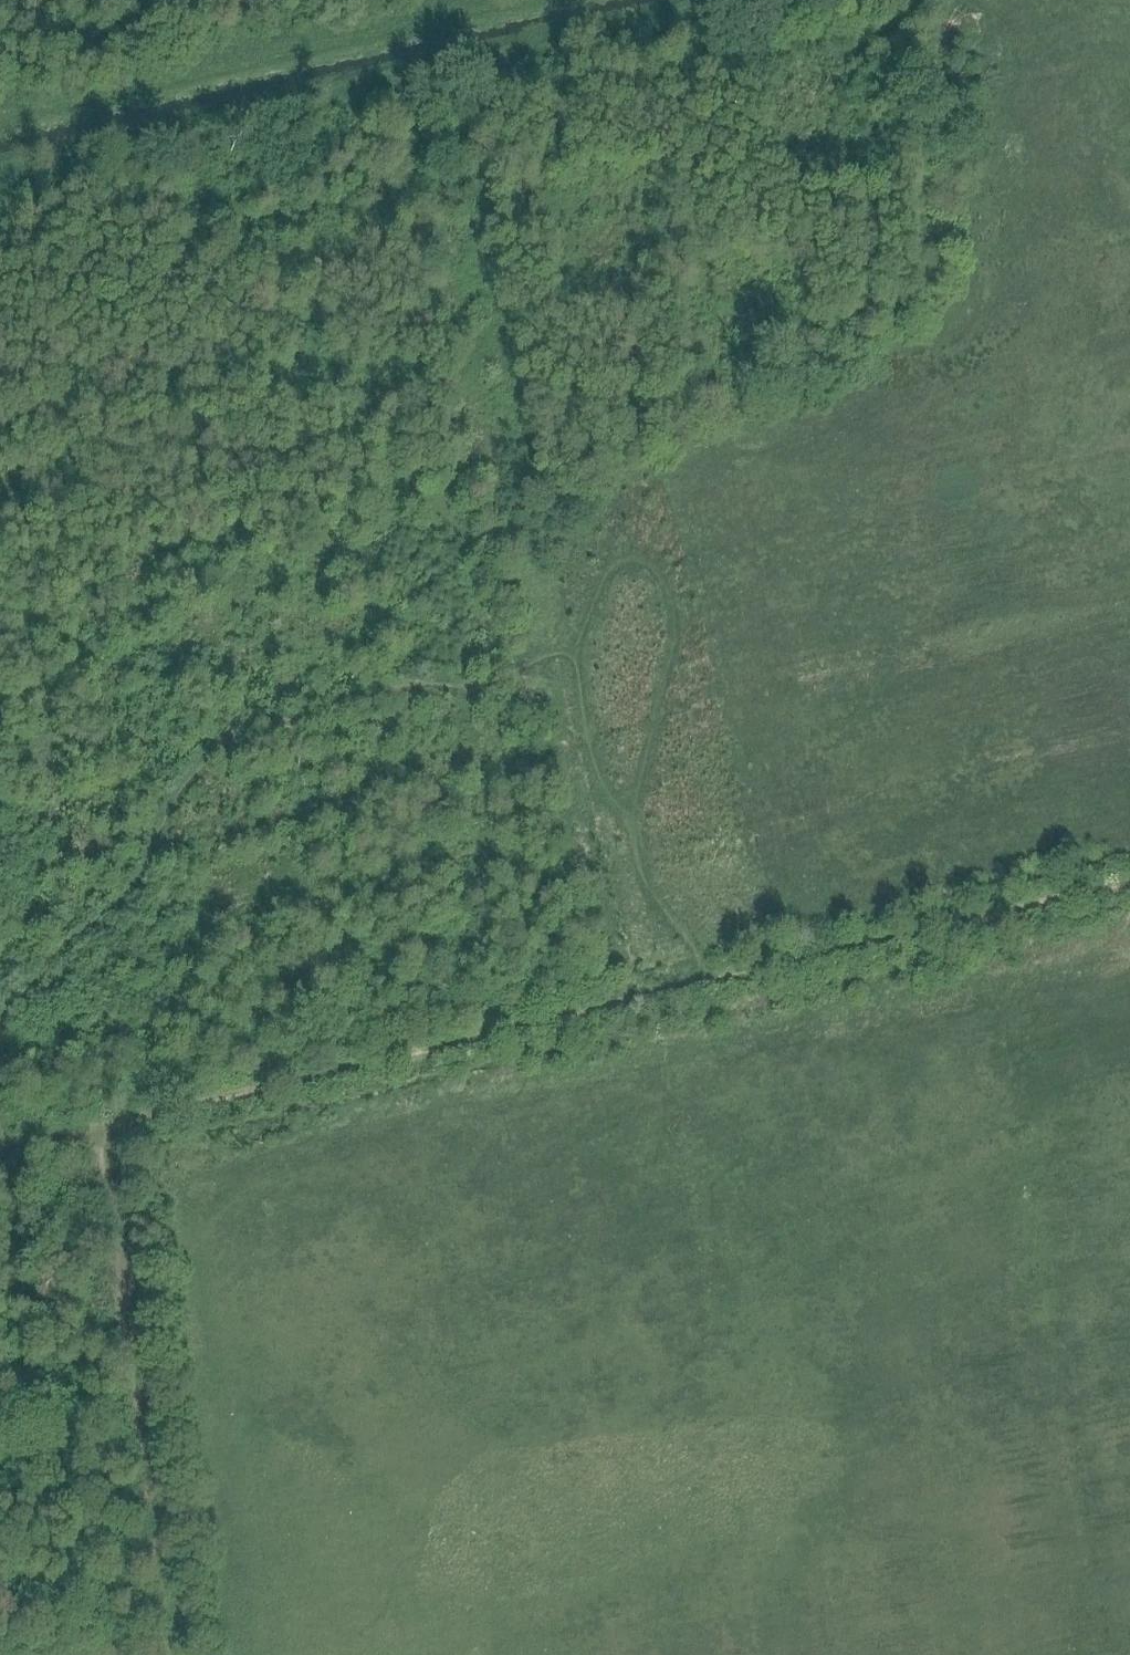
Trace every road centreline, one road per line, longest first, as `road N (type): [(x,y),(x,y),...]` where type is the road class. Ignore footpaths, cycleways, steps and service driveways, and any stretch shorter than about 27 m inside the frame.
road 1 (track): [(1129,884),(97,1126)]
road 2 (track): [(167,1654),(97,1126)]
road 3 (track): [(0,59),(264,0)]

